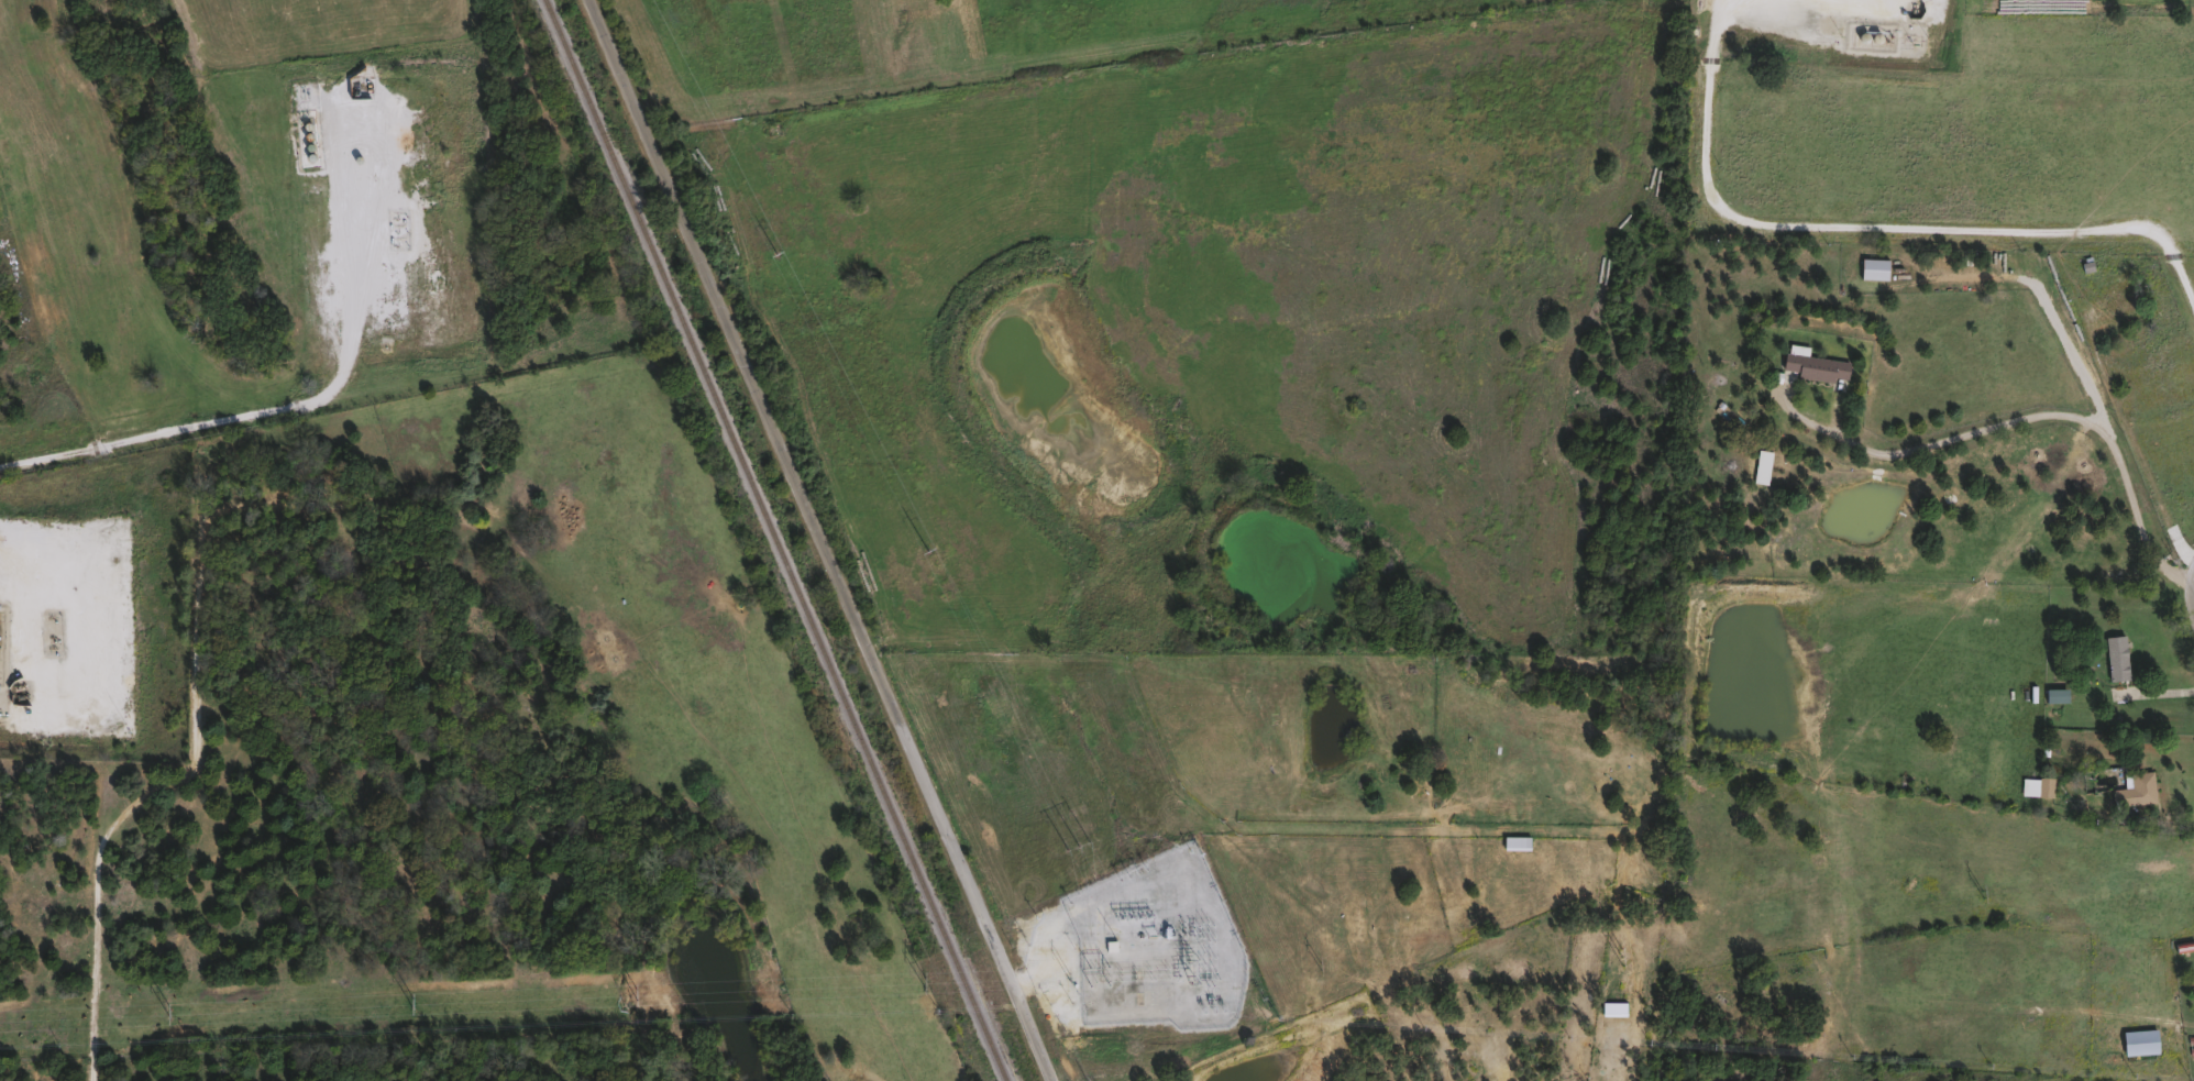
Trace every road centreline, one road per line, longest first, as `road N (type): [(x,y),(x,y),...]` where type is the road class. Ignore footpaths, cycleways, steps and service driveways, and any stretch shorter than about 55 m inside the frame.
road 1 (residential): [(1051,1080),(599,0)]

